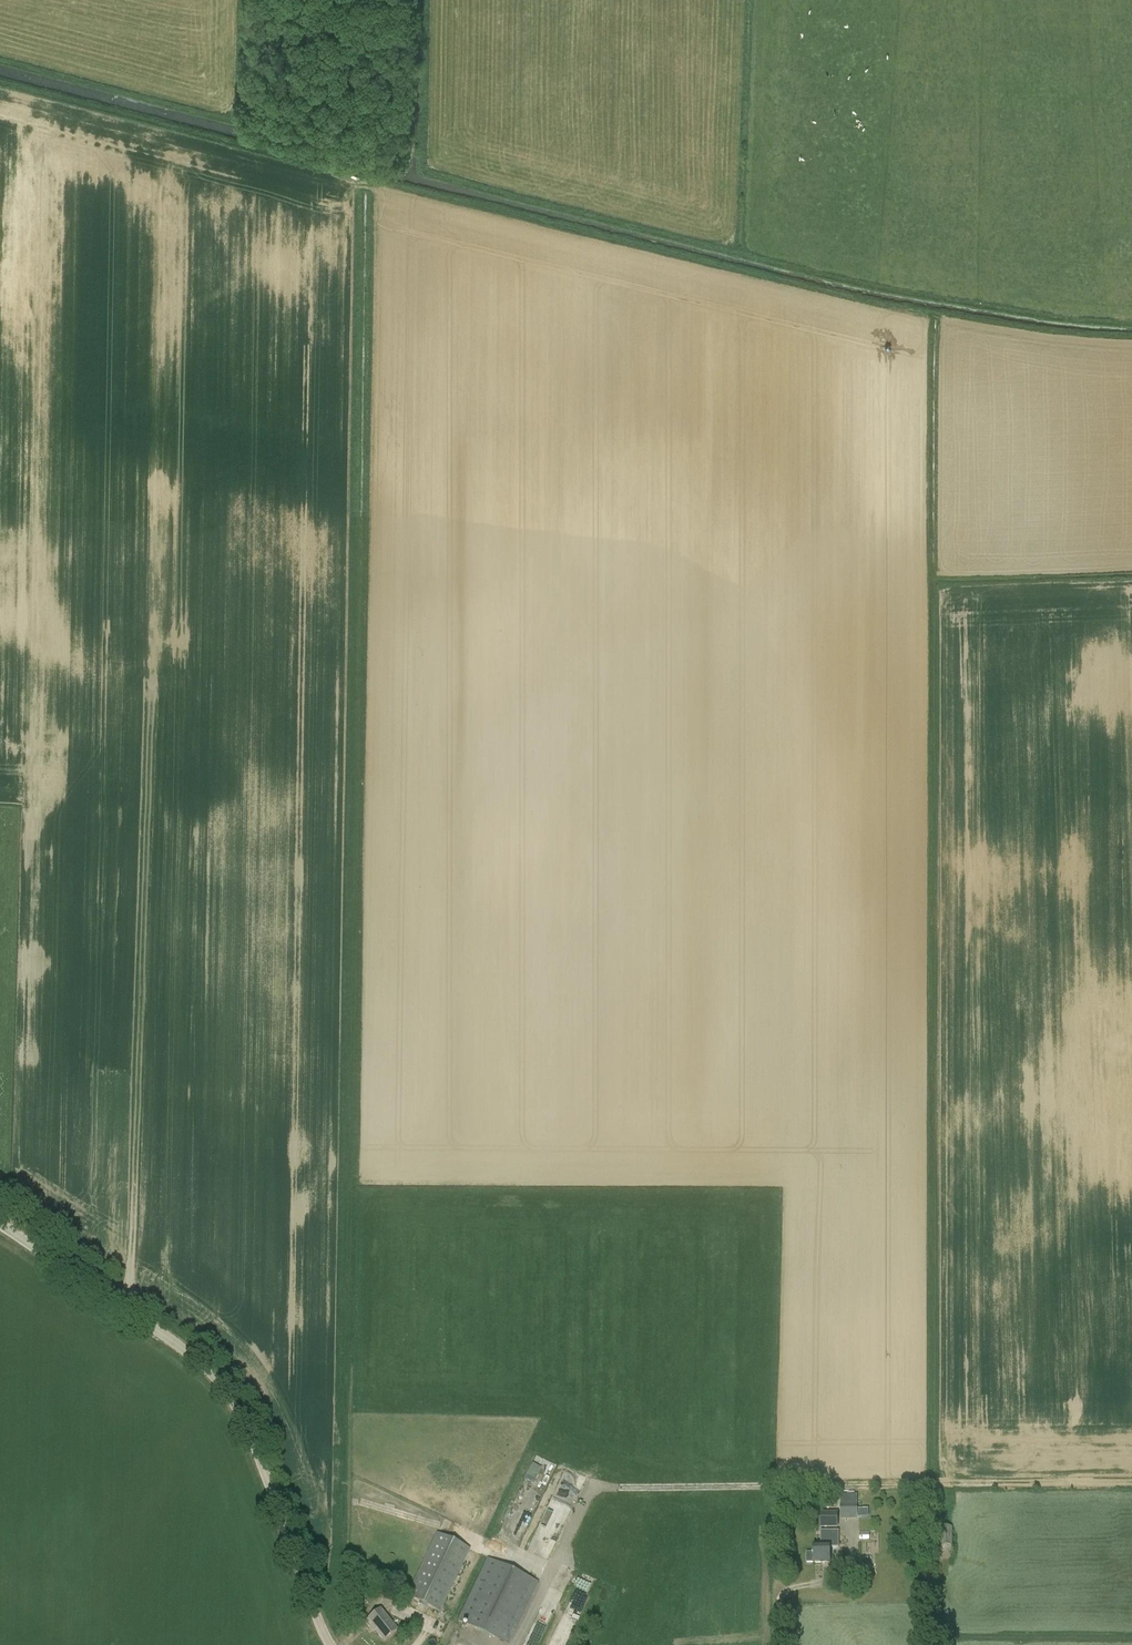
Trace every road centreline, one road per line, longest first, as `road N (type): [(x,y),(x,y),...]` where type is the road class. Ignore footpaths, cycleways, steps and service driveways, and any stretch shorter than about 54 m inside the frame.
road 1 (unclassified): [(331,1644),(235,1402),(196,1357),(0,1226)]
road 2 (unclassified): [(10,0),(320,82)]

